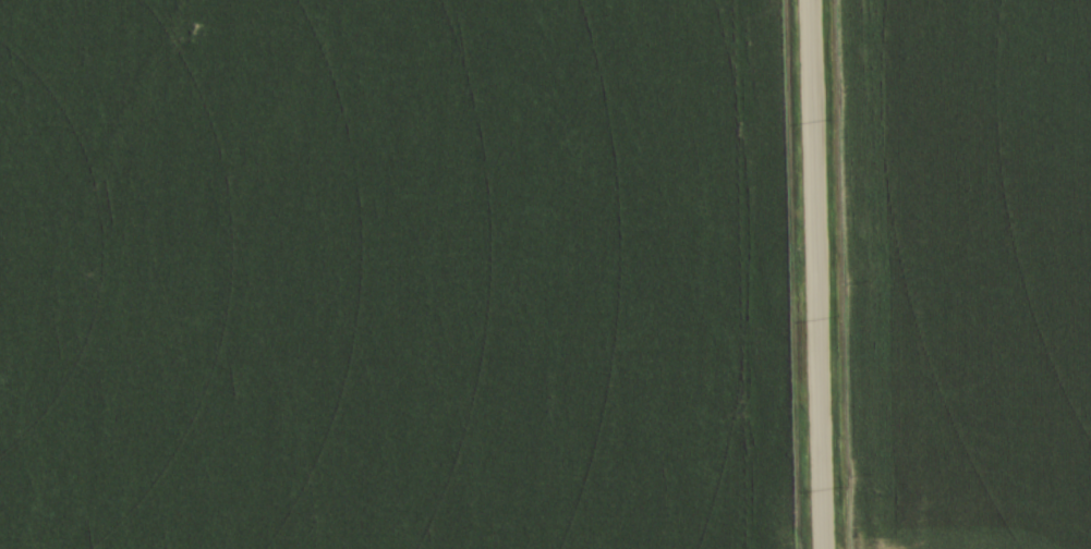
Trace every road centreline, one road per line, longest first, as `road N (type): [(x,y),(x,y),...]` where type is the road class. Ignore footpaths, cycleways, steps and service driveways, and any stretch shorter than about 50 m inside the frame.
road 1 (tertiary): [(825,548),(813,0)]

